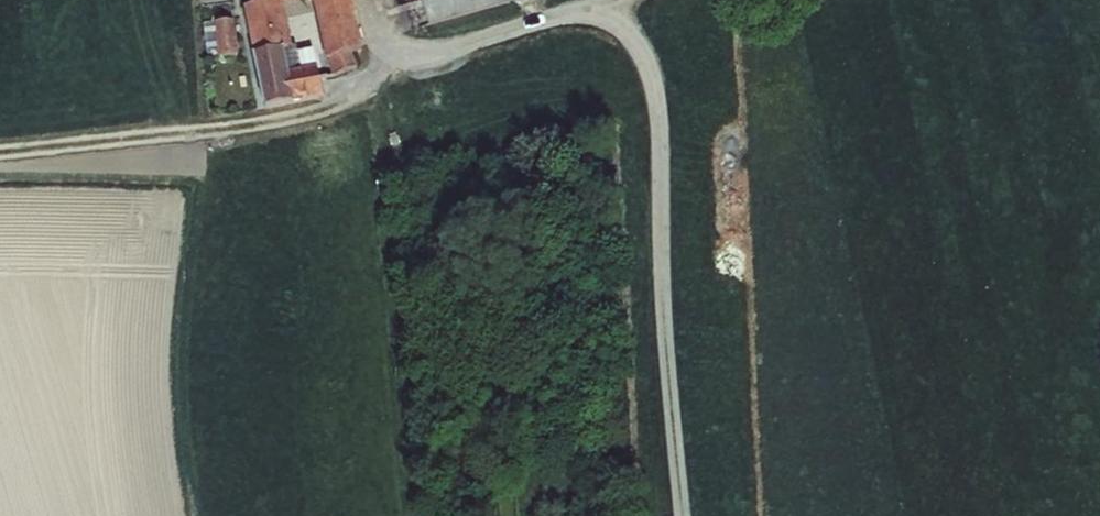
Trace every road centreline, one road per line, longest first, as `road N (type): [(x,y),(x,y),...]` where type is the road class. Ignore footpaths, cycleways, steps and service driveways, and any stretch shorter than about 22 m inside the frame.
road 1 (track): [(0,152),(290,122),(356,97),(399,58)]

